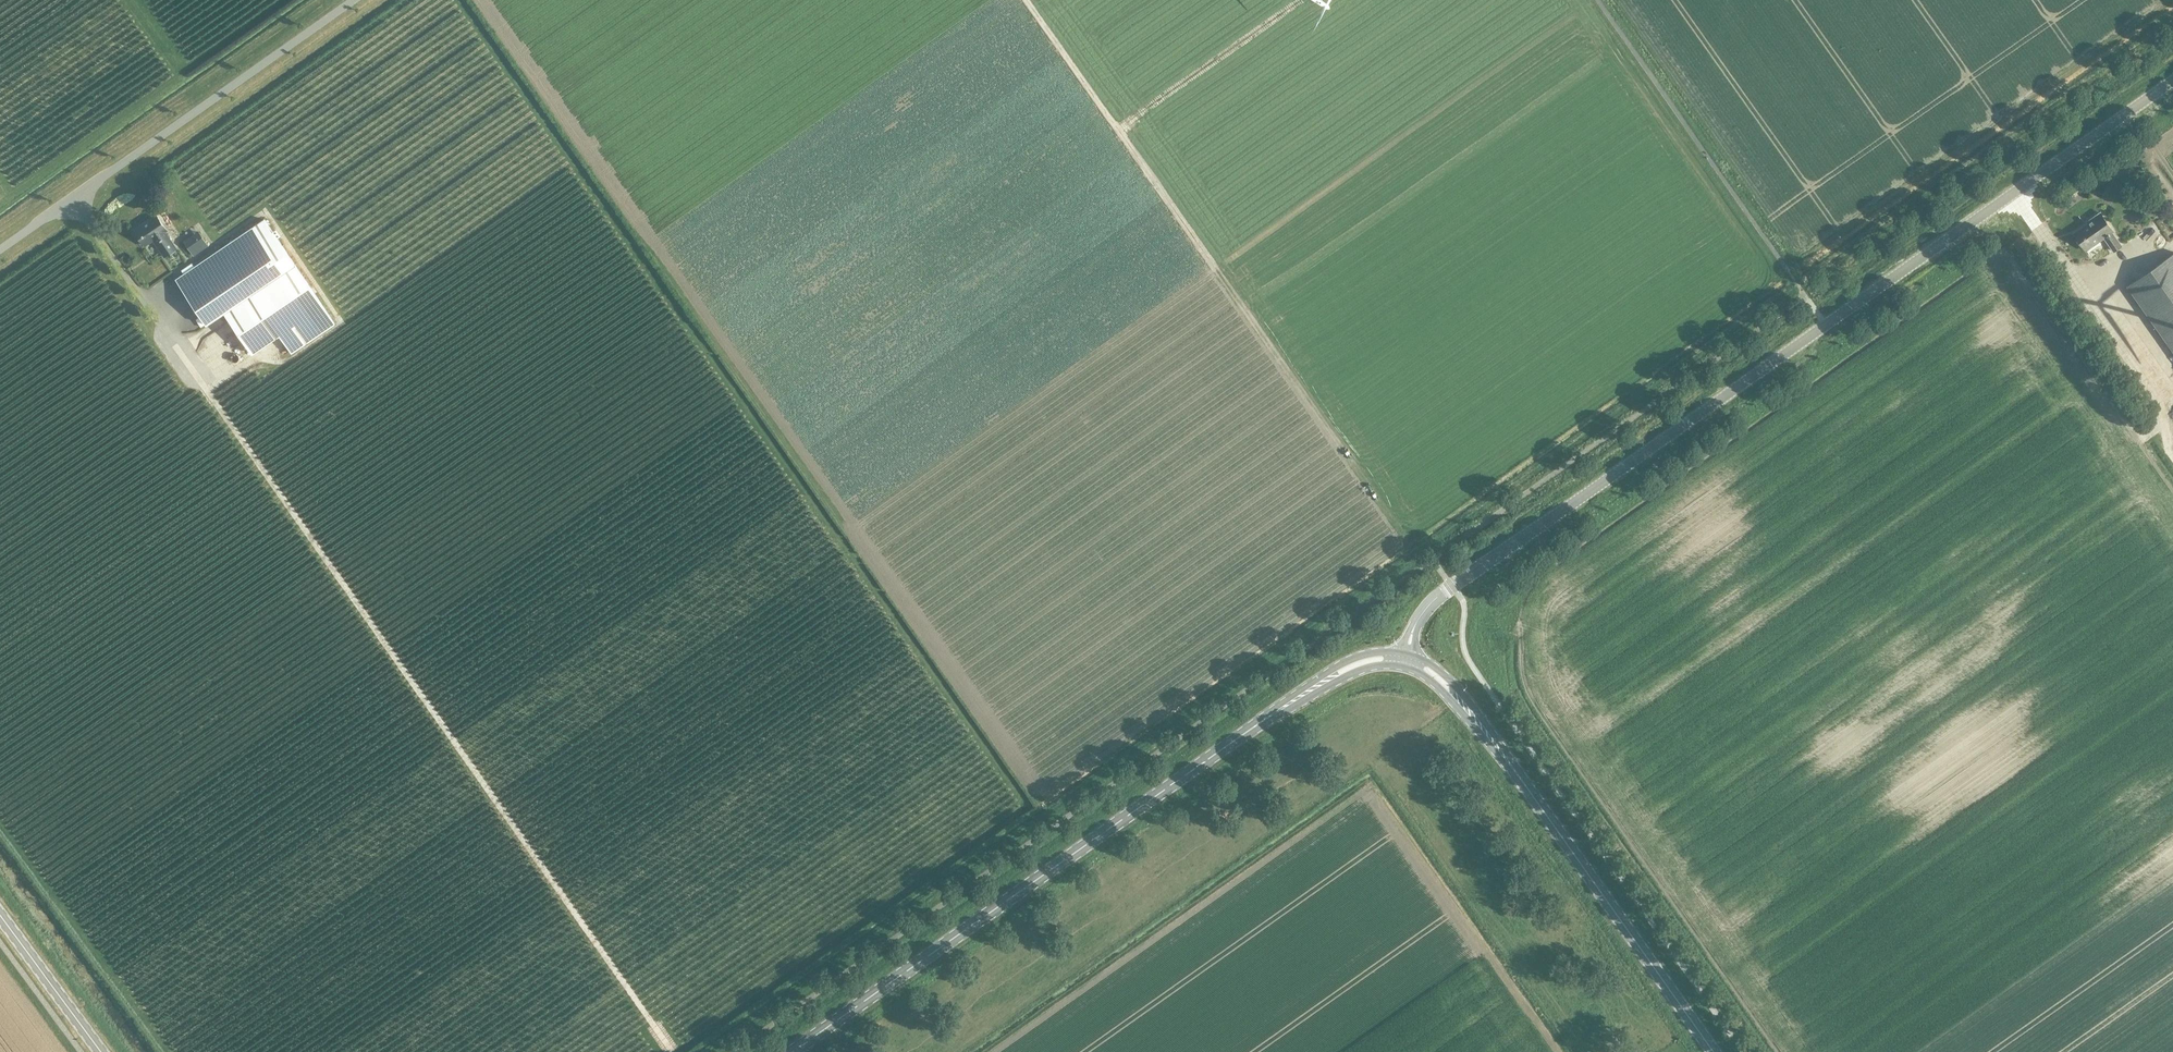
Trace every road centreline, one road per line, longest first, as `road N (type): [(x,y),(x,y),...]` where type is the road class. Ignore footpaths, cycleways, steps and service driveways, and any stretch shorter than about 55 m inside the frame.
road 1 (unclassified): [(1407,655),(1425,609),(1452,587),(2172,81)]
road 2 (secondary): [(792,1051),(1309,690)]
road 3 (unclassified): [(0,251),(352,0)]
road 4 (secondary): [(1716,1051),(1492,741)]
road 5 (secondary): [(102,1051),(0,915)]
road 6 (secondary): [(1492,741),(1460,693),(1432,665),(1407,655)]

